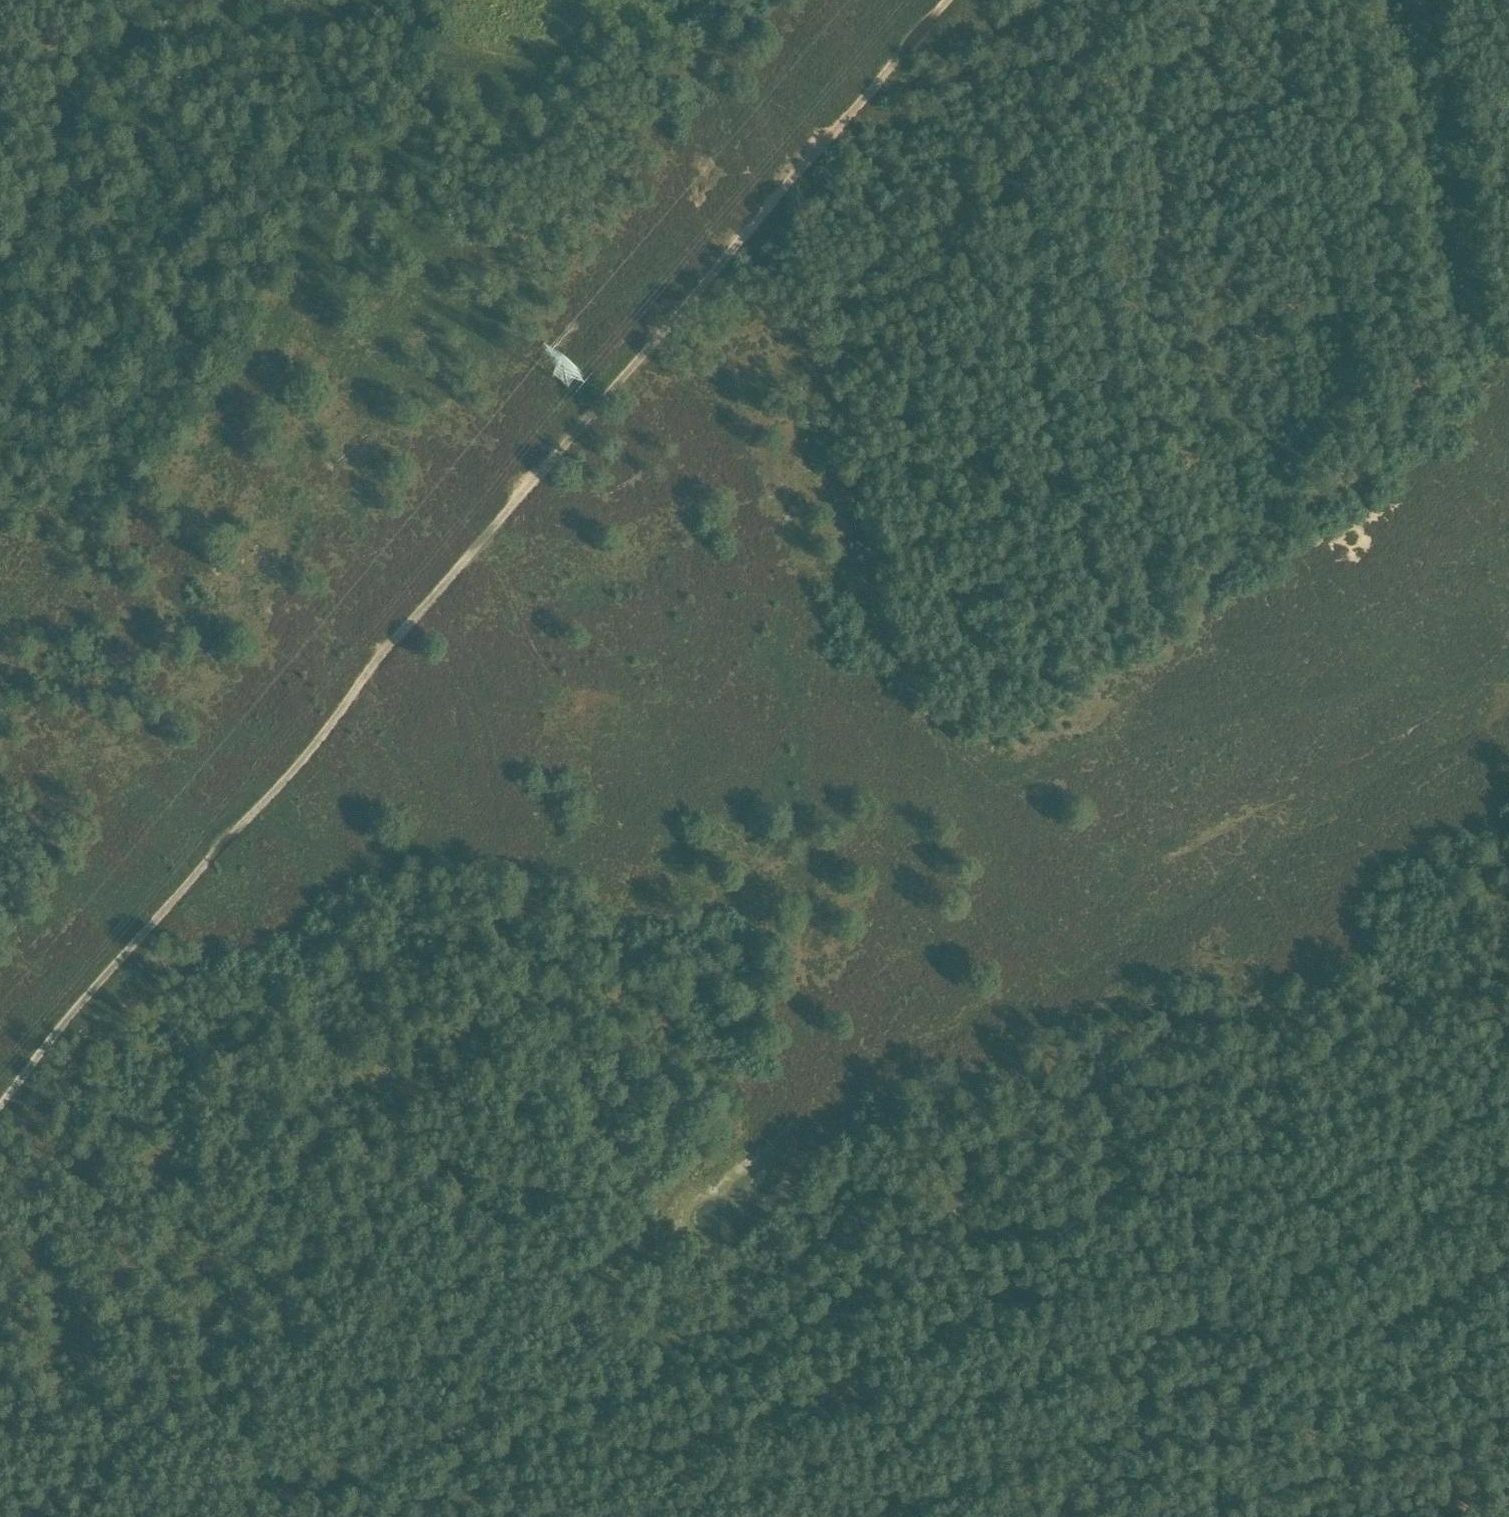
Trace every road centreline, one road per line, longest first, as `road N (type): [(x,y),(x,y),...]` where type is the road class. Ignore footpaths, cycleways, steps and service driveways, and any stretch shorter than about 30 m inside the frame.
road 1 (track): [(0,1103),(948,0)]

